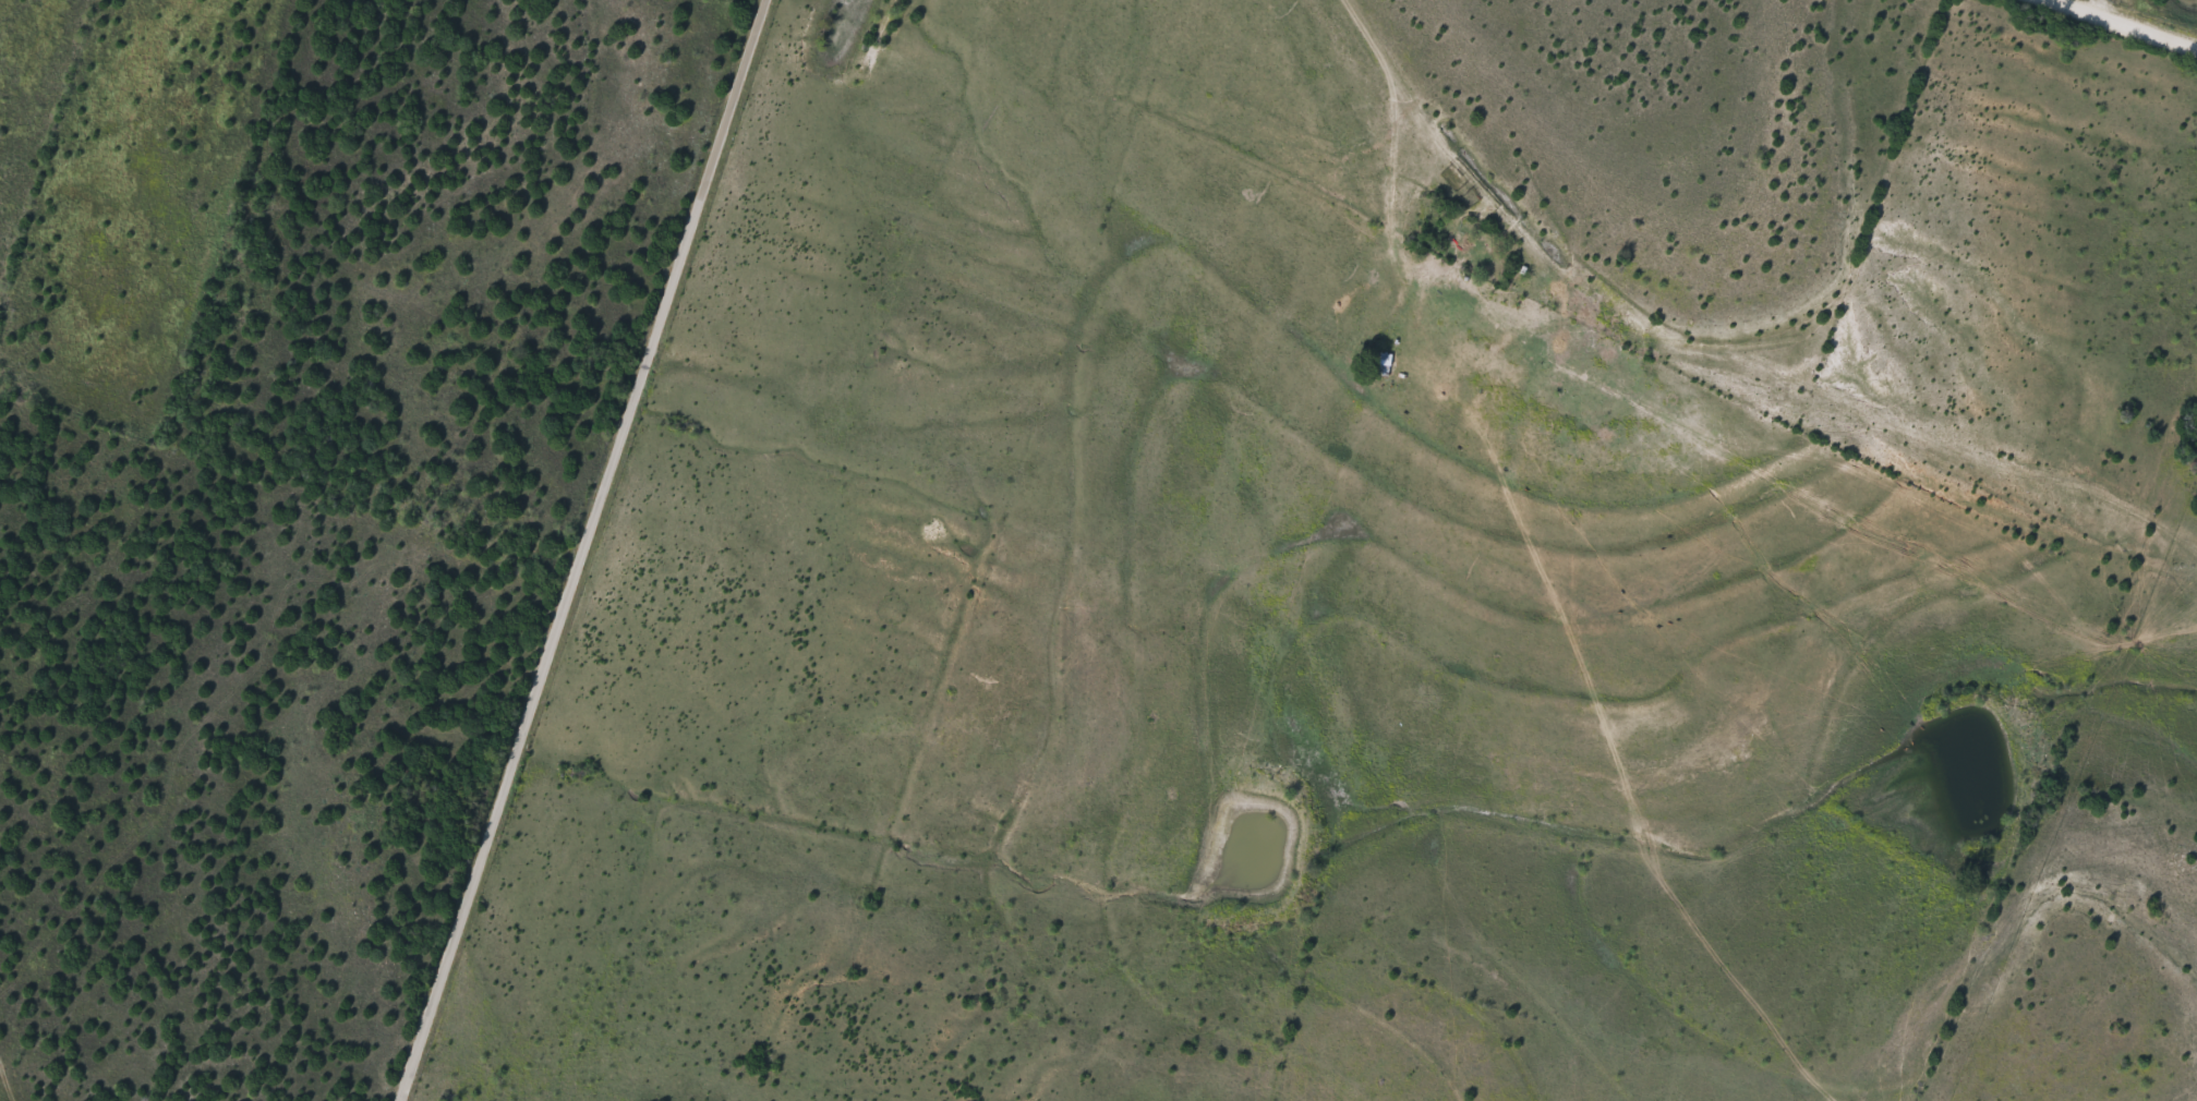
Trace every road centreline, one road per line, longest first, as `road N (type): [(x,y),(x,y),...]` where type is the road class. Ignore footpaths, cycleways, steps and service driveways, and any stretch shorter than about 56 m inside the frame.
road 1 (residential): [(394,1100),(763,0)]

